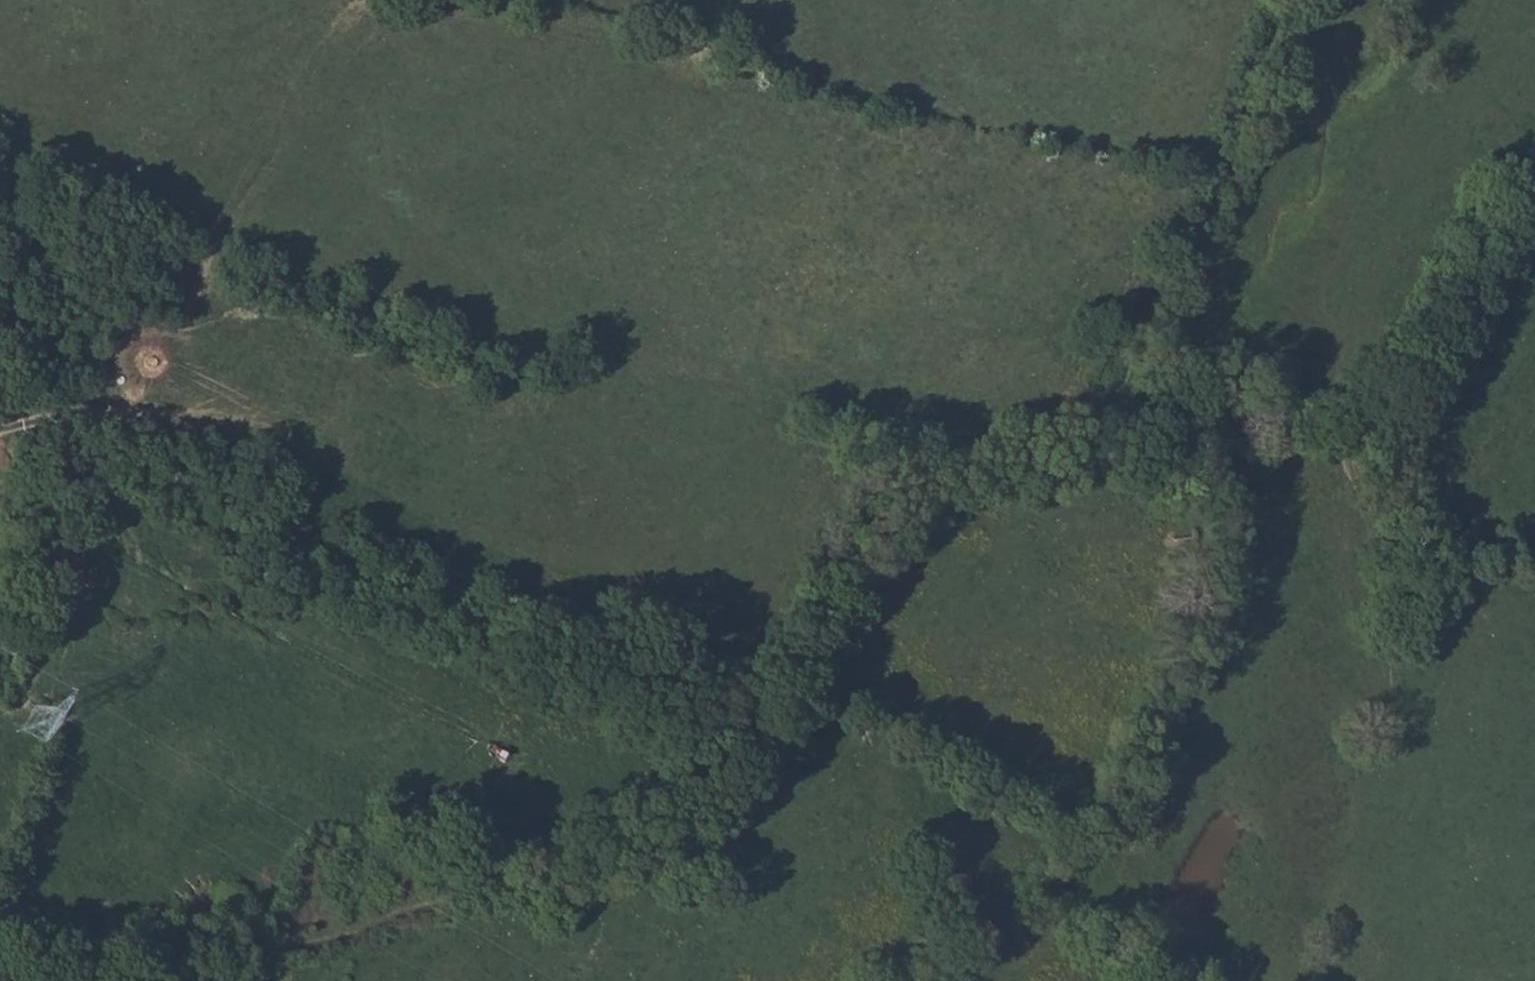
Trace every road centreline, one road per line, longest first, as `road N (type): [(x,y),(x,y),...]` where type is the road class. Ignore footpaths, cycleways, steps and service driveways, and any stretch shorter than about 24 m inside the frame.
road 1 (track): [(0,438),(138,428)]

